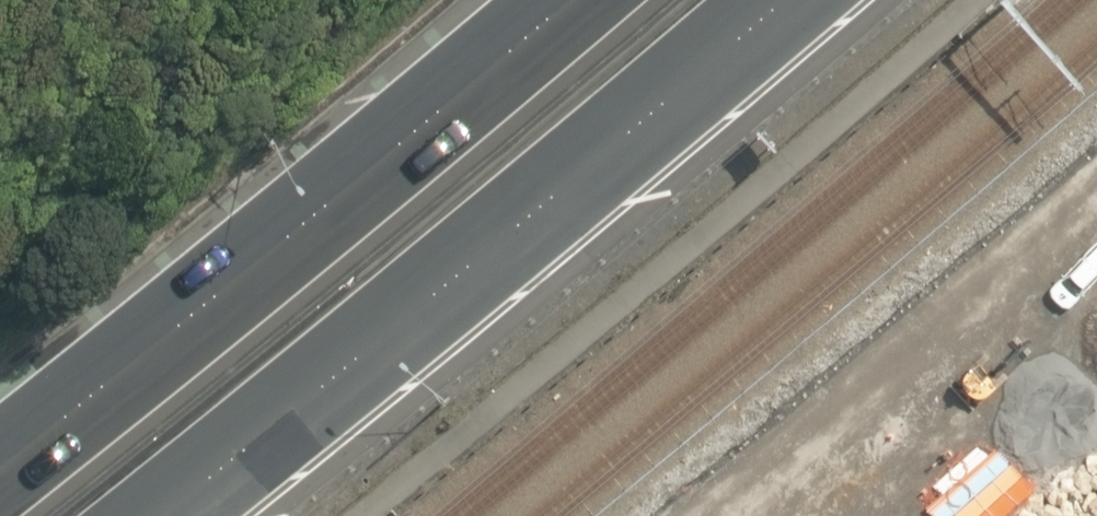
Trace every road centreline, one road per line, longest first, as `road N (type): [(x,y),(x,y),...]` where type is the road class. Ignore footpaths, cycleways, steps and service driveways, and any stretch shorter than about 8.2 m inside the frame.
road 1 (trunk): [(0,505),(359,241),(643,0)]
road 2 (trunk): [(830,0),(214,515)]

